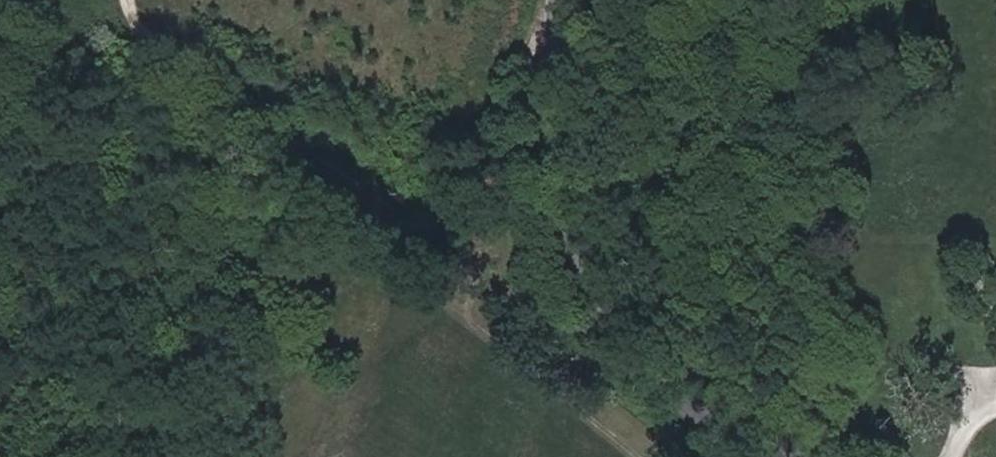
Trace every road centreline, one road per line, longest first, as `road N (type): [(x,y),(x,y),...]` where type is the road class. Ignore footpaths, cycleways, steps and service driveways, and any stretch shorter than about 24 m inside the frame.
road 1 (tertiary): [(744,456),(633,347),(582,265),(547,64),(550,0)]

